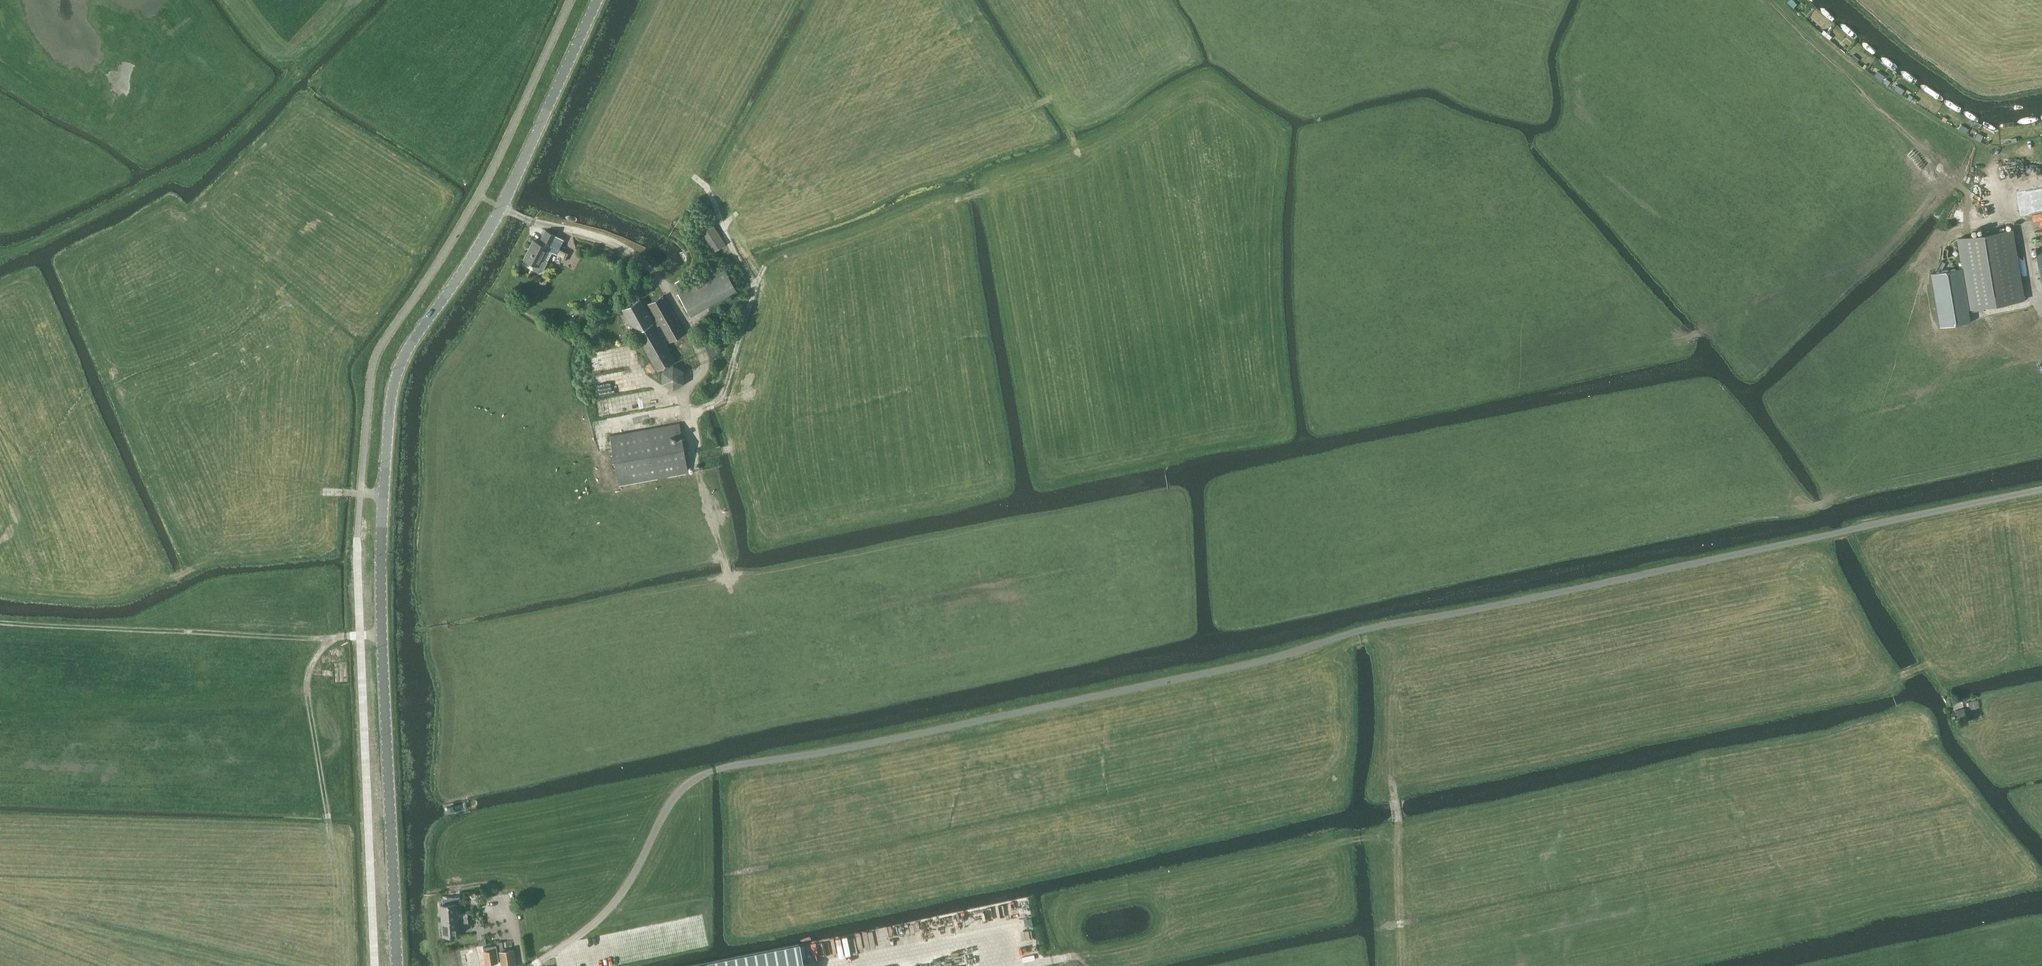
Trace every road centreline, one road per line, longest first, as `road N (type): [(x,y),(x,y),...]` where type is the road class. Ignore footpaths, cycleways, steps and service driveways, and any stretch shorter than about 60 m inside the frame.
road 1 (unclassified): [(532,965),(599,919),(634,874),(670,805),(715,769),(1198,676),(1358,632),(2041,491)]
road 2 (tertiary): [(398,965),(381,637),(391,395),(401,360),(502,207),(597,0)]
road 3 (track): [(0,621),(381,637)]
road 4 (track): [(1403,965),(1396,738),(1382,627)]

